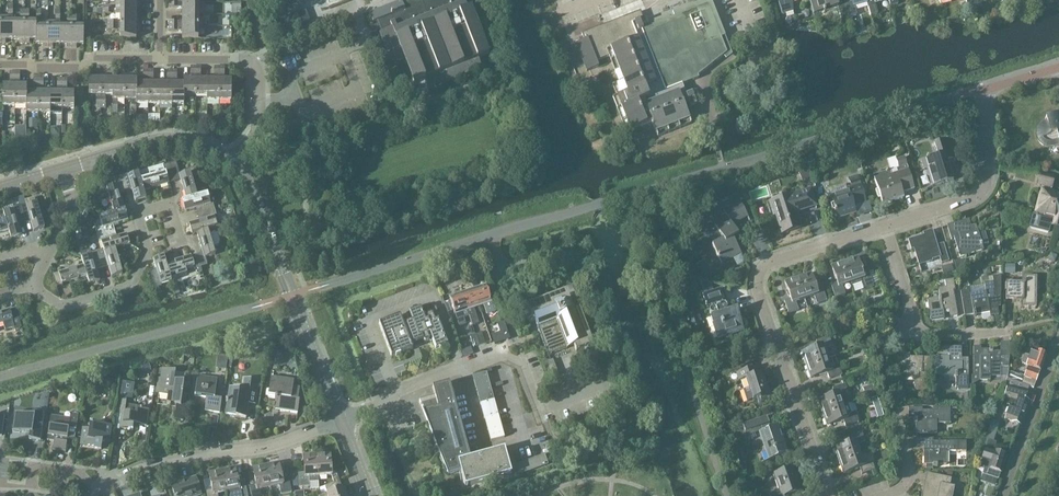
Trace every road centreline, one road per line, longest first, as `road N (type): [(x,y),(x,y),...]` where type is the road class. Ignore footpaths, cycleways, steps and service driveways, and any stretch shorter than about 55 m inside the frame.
road 1 (residential): [(828,495),(760,306),(759,281),(767,266),(885,226)]
road 2 (residential): [(885,226),(977,193),(985,178),(983,88),(1058,65)]
road 3 (tertiary): [(341,421),(258,201),(232,161)]
road 4 (residential): [(30,284),(67,304),(128,285),(146,244),(137,211),(169,201),(183,247)]
road 5 (residential): [(98,491),(174,458),(263,449),(341,421)]
road 6 (residential): [(341,421),(494,353),(522,367),(538,410)]
road 7 (residential): [(878,495),(901,487),(910,472),(881,344),(913,327)]
road 8 (residential): [(232,161),(257,133),(255,61),(159,58)]
road 9 (tertiary): [(232,161),(198,143),(164,140),(64,171)]
road 10 (residential): [(1004,495),(1058,339)]
road 11 (residential): [(0,64),(159,58)]

